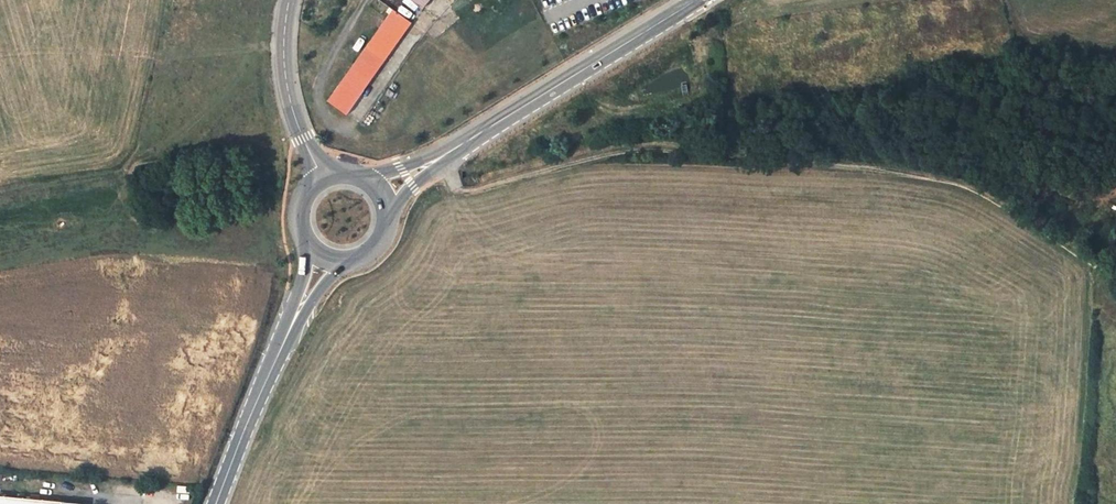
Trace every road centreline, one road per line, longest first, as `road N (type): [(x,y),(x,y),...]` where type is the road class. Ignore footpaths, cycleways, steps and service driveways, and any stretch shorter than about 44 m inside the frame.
road 1 (primary): [(477,131),(697,0)]
road 2 (primary): [(283,344),(214,503)]
road 3 (primary): [(477,131),(365,177)]

